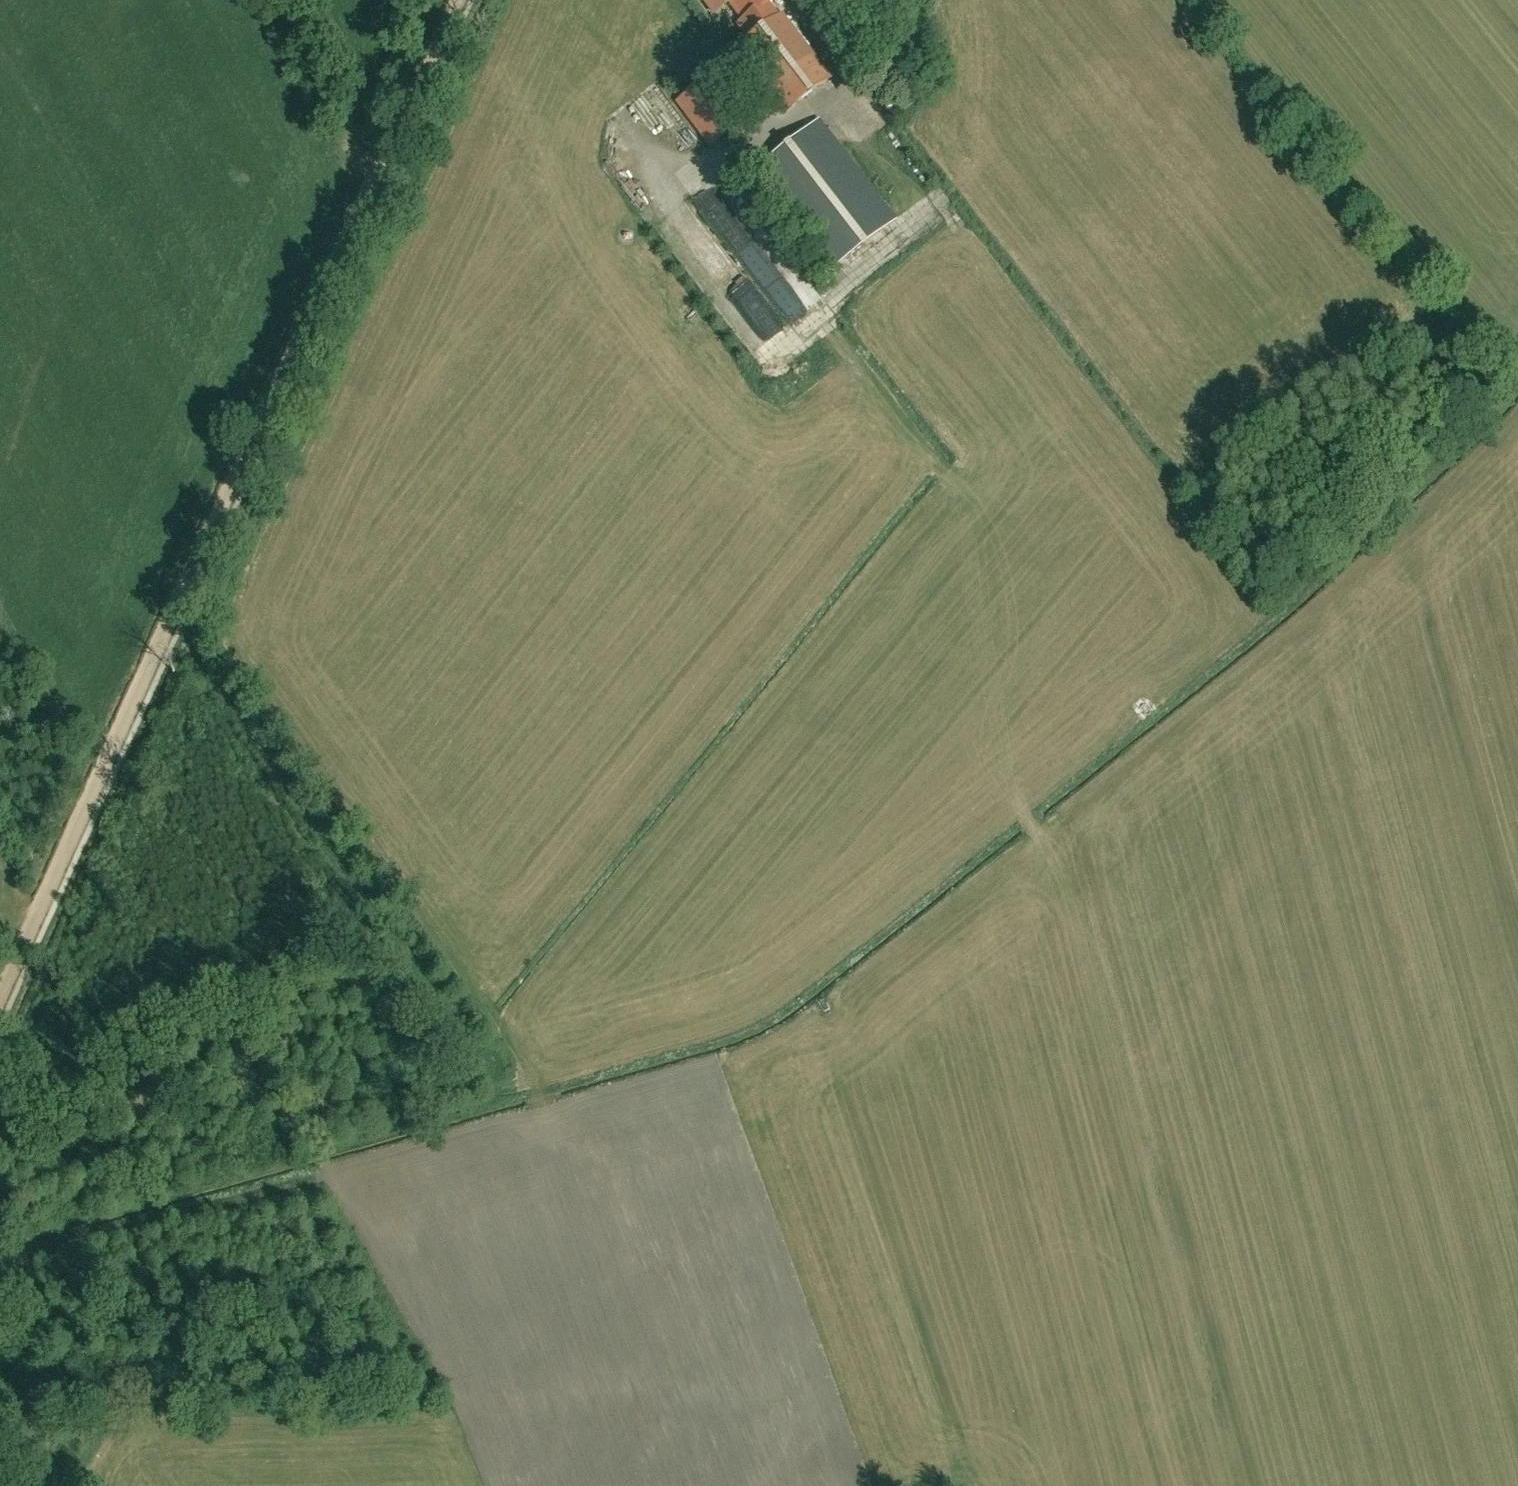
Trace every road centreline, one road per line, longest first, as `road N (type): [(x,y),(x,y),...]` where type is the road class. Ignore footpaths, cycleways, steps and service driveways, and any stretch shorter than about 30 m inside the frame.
road 1 (track): [(0,982),(452,0)]

